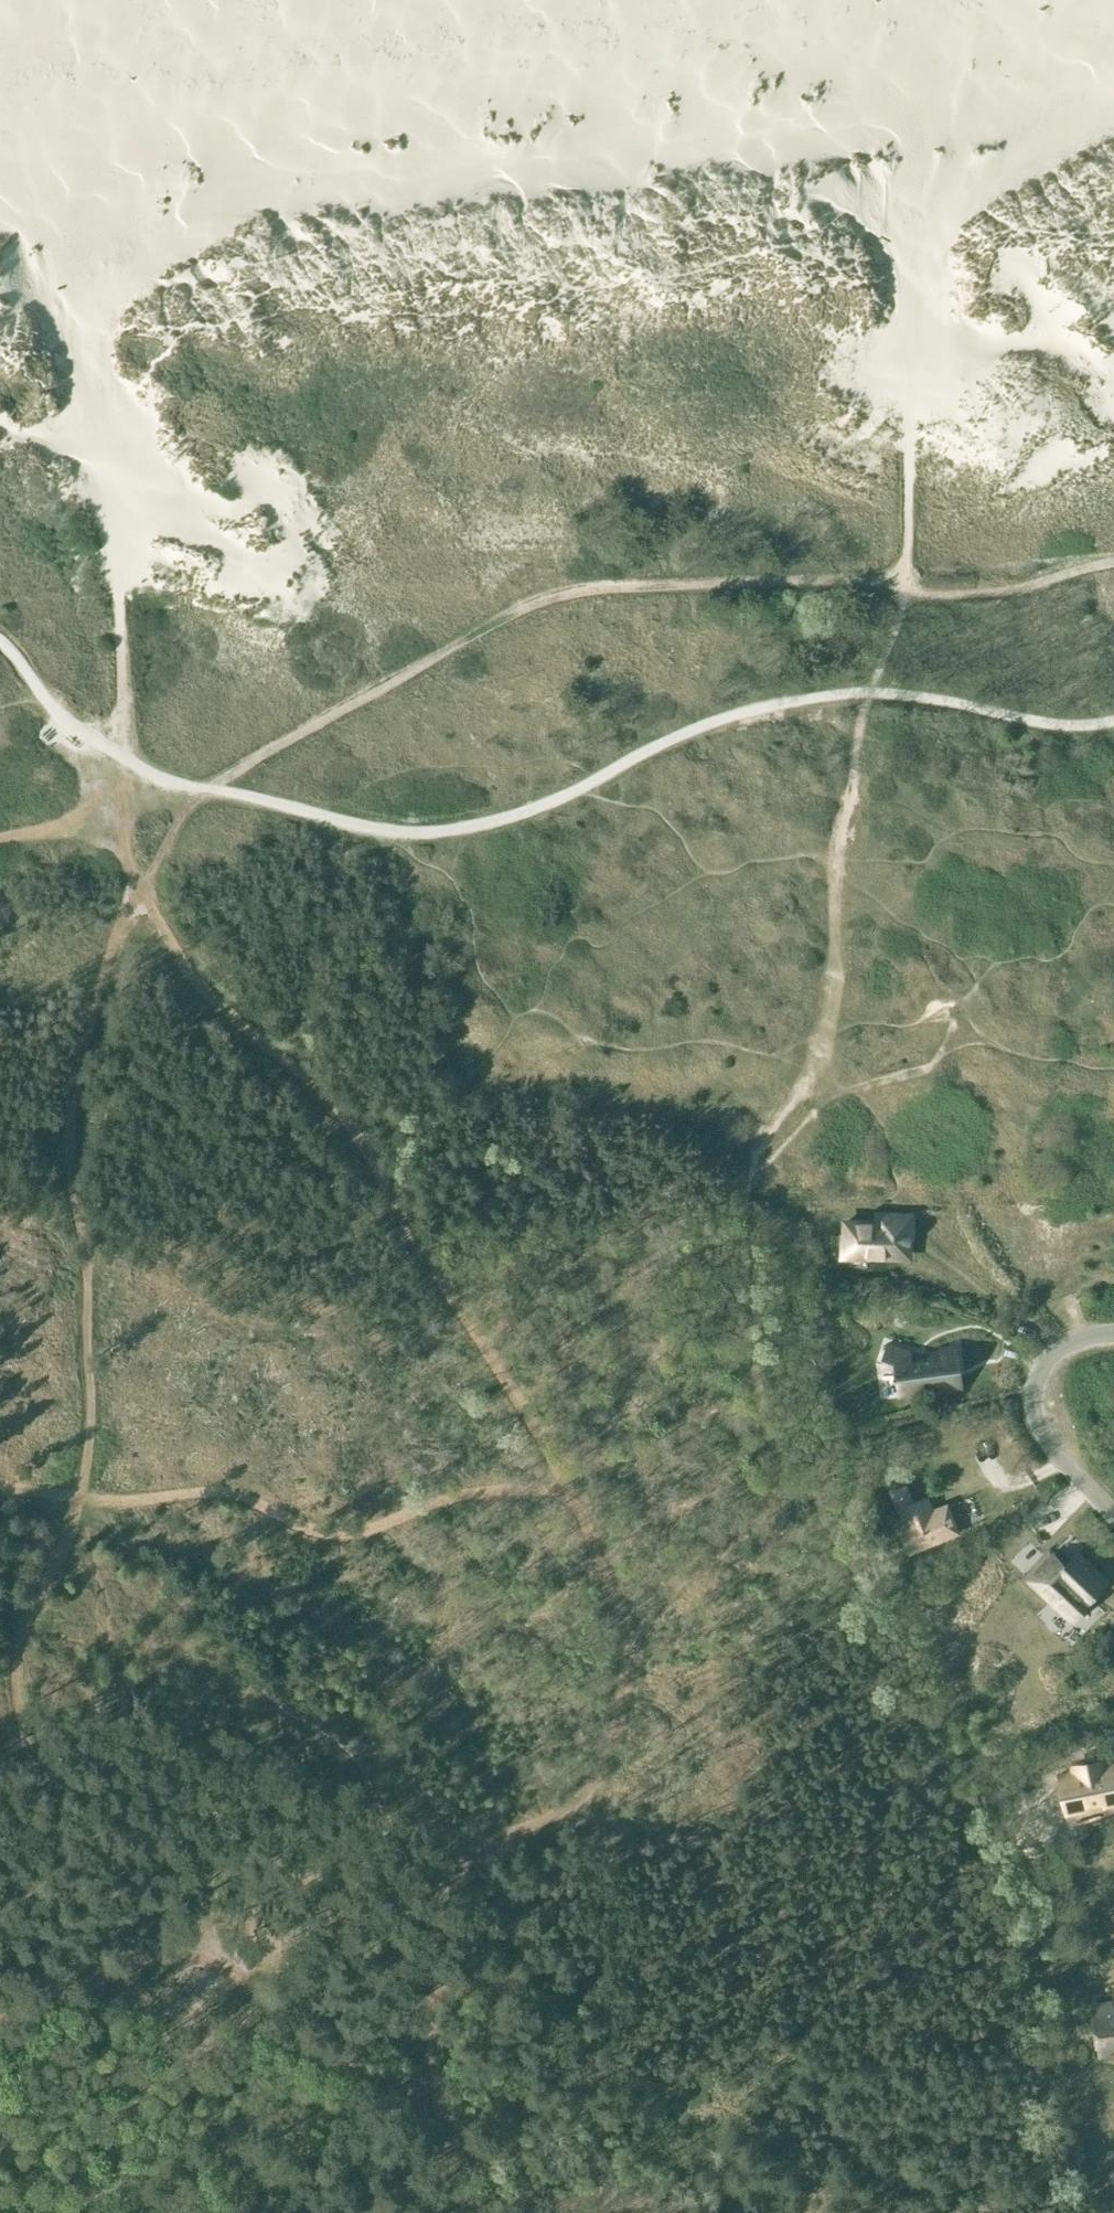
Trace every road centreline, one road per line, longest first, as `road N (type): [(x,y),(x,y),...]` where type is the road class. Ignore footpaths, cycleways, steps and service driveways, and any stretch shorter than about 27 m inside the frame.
road 1 (unclassified): [(1113,1515),(1053,1456),(1039,1406),(1072,1351),(1113,1338)]

